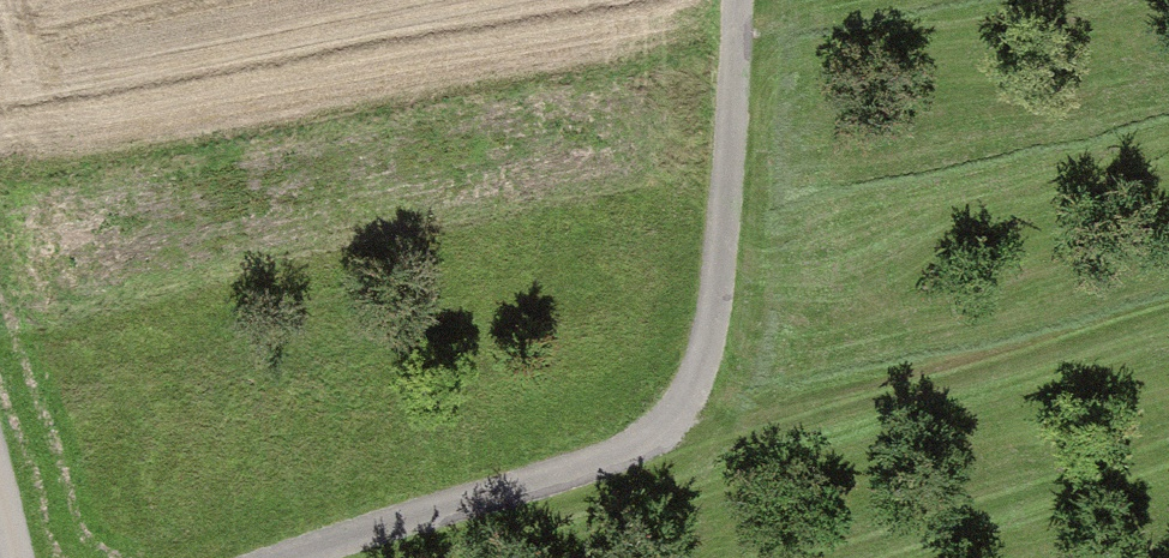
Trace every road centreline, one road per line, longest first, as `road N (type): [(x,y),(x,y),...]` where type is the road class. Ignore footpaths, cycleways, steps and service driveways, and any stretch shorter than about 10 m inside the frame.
road 1 (track): [(309,557),(666,433),(723,358),(736,218),(739,0)]
road 2 (track): [(666,433),(1168,317)]

